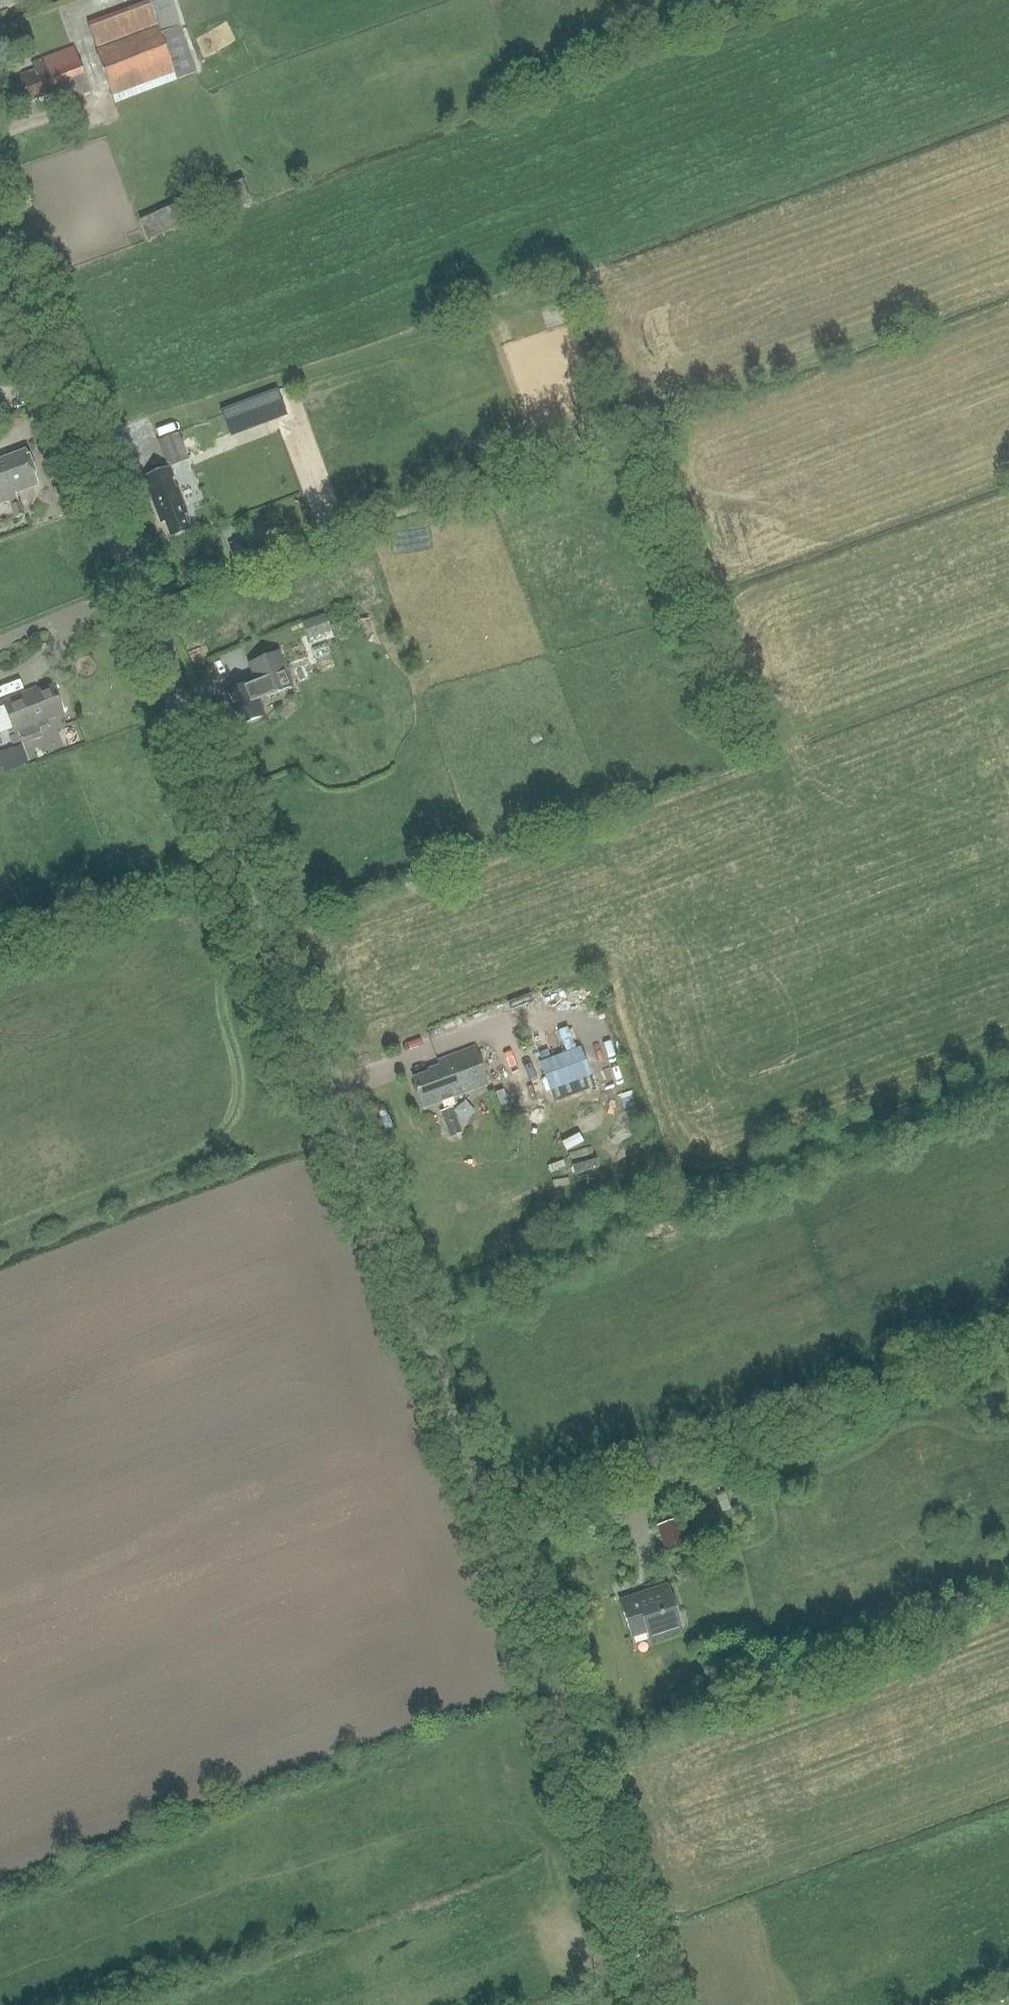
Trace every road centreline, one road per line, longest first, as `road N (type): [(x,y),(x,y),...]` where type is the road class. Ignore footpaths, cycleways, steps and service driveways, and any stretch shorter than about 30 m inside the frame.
road 1 (tertiary): [(651,2004),(613,1864),(543,1669),(0,230)]

